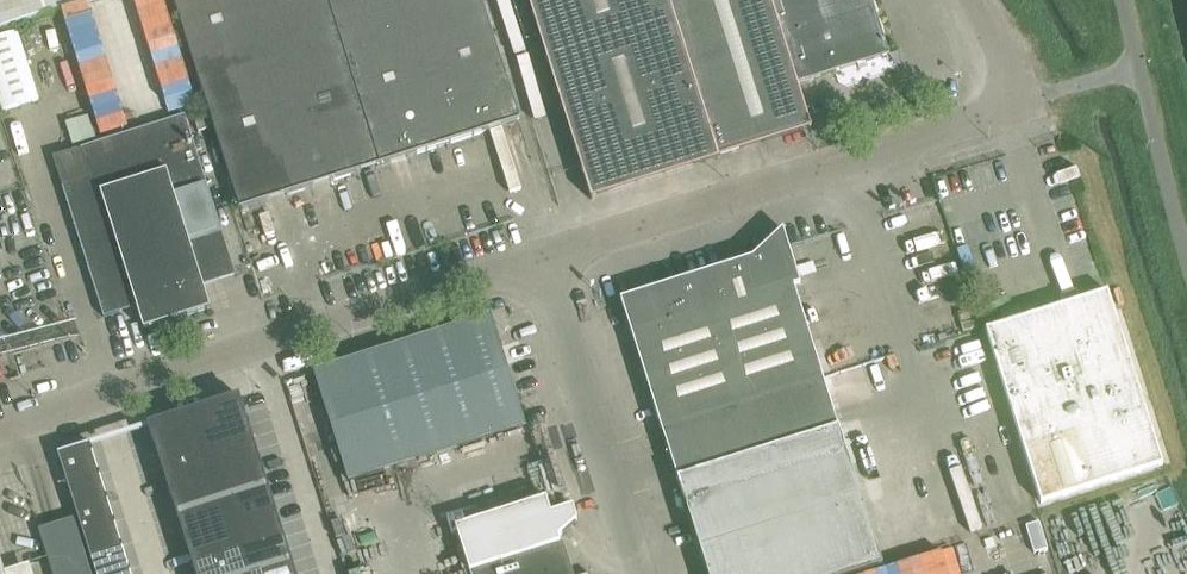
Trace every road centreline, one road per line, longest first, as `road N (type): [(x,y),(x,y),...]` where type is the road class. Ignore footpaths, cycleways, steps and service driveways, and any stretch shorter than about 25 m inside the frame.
road 1 (unclassified): [(539,260),(1014,107),(1011,65),(979,0)]
road 2 (unclassified): [(0,431),(539,260)]
road 3 (unclassified): [(636,573),(539,260)]

